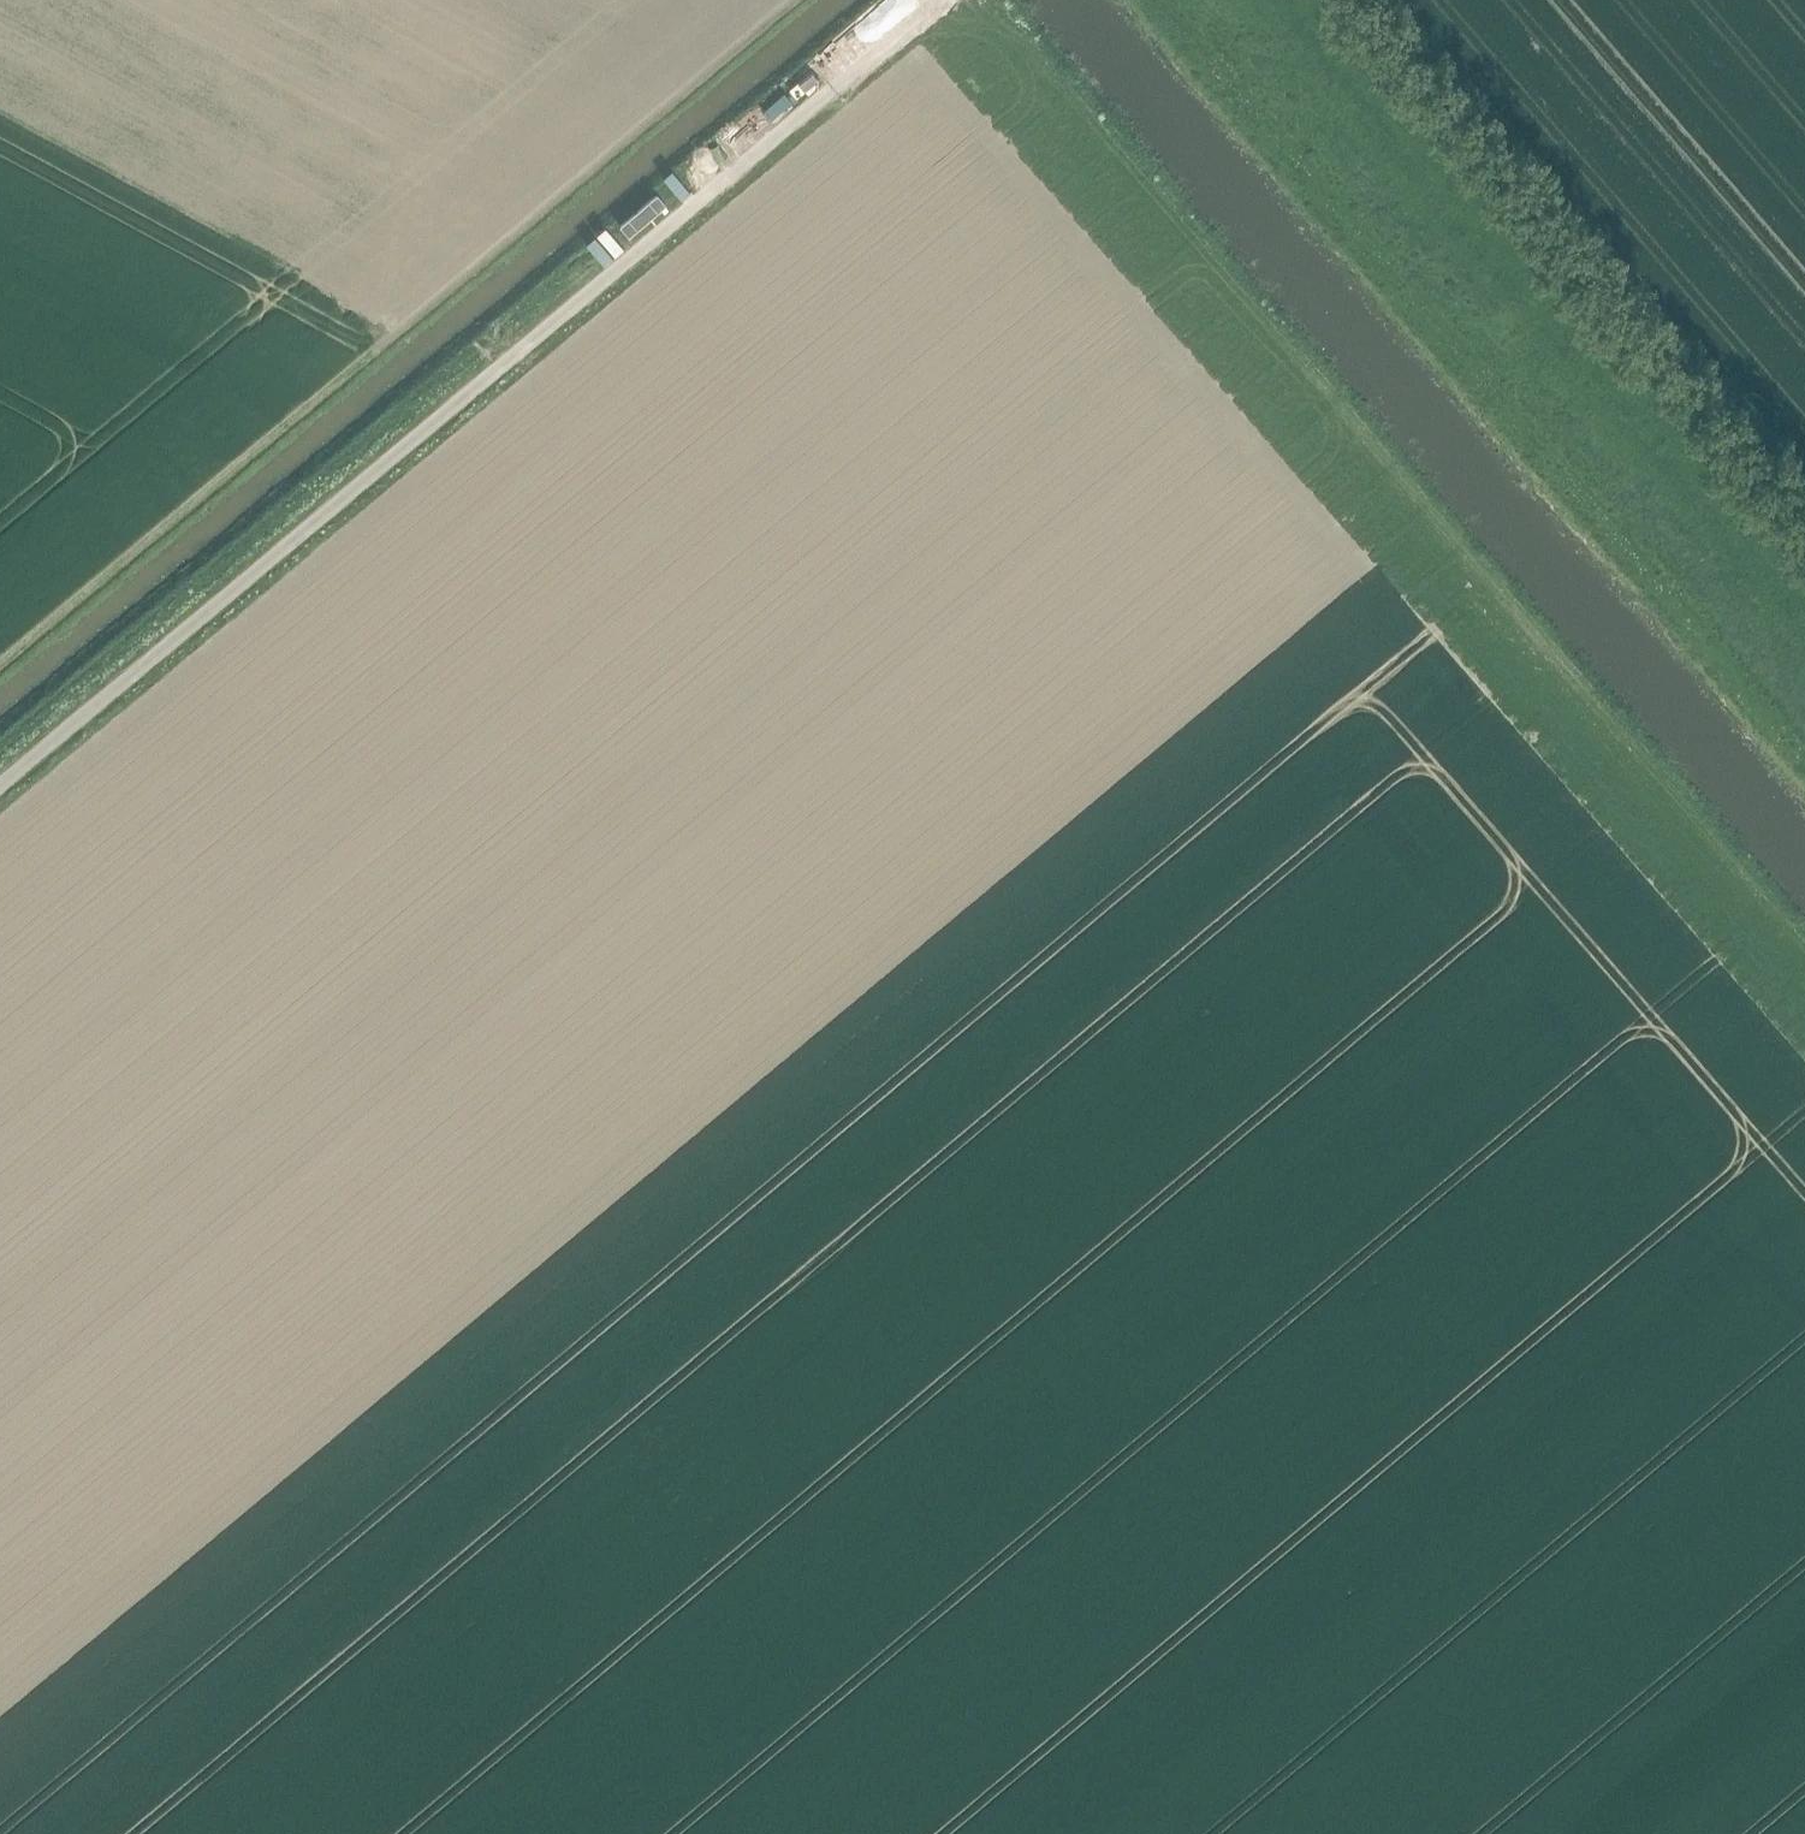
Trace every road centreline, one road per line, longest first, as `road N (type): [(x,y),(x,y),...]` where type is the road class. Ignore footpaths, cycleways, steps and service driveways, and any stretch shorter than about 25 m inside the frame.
road 1 (unclassified): [(0,794),(941,0)]

